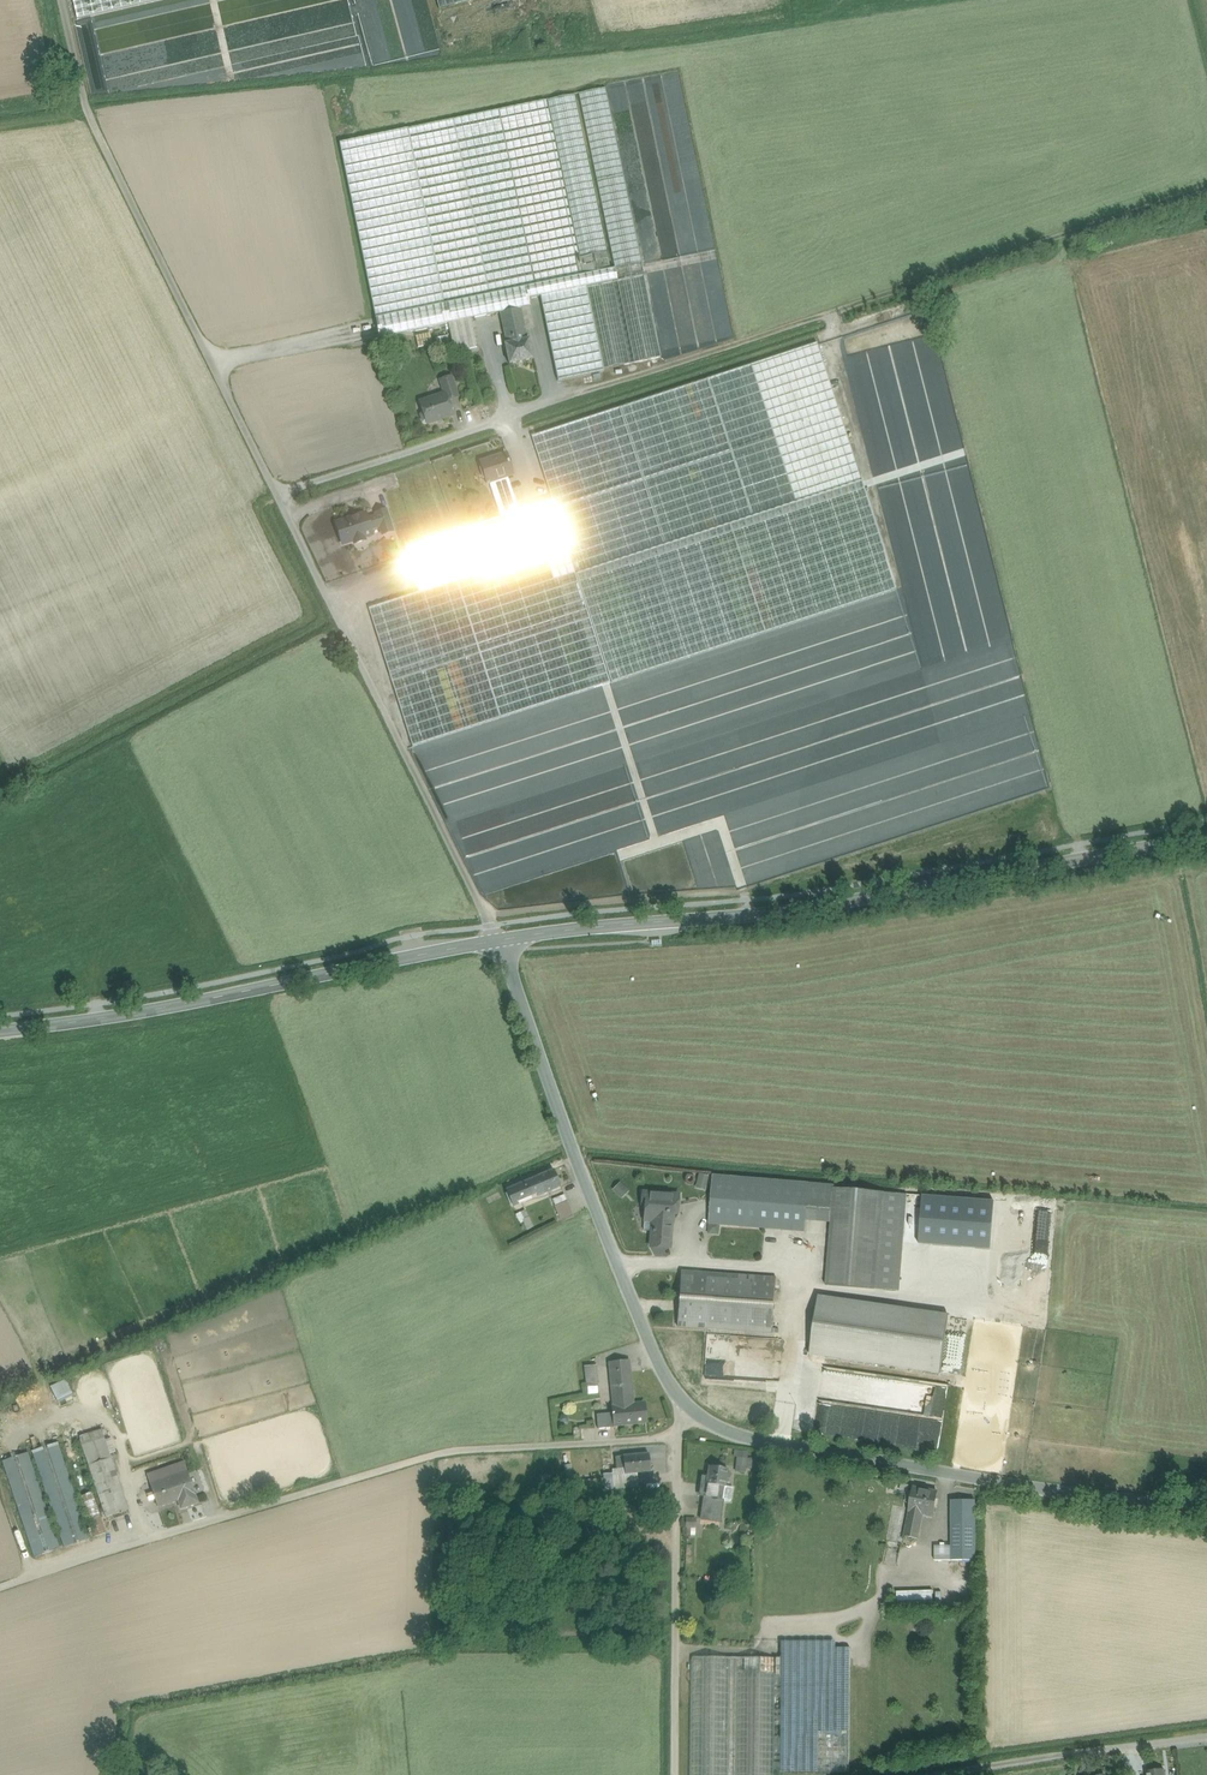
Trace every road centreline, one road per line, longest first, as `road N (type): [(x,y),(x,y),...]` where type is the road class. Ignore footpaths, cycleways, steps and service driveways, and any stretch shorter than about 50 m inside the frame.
road 1 (track): [(487,922),(87,113),(60,0)]
road 2 (secondary): [(1206,837),(843,905),(497,942)]
road 3 (track): [(630,1447),(440,1455),(0,1587)]
road 4 (residential): [(681,1408),(731,1435),(957,1476),(1206,1505)]
road 5 (secondary): [(497,942),(148,1013),(0,1031)]
road 6 (residential): [(497,942),(681,1408)]
road 7 (track): [(675,1774),(679,1439)]
road 8 (track): [(864,1659),(865,1635),(929,1551),(957,1476)]
road 9 (track): [(817,1269),(623,1269)]
road 10 (residential): [(1206,1738),(1015,1765)]
road 11 (track): [(146,1540),(112,1427),(83,1413),(51,1420)]

